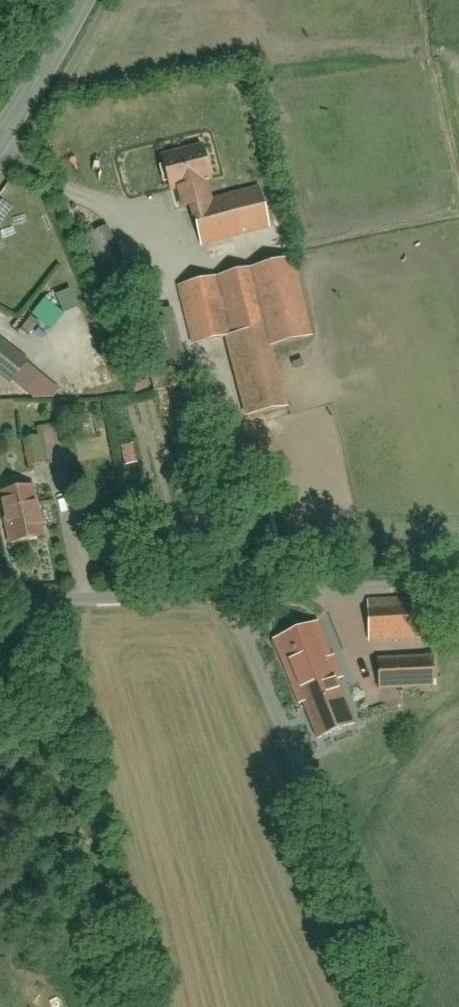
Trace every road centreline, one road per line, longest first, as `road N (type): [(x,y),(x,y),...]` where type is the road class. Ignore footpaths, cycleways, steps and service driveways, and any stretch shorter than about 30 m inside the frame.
road 1 (residential): [(0,599),(190,596),(234,608),(402,1006)]
road 2 (track): [(458,587),(219,601)]
road 3 (tertiary): [(0,145),(88,0)]

